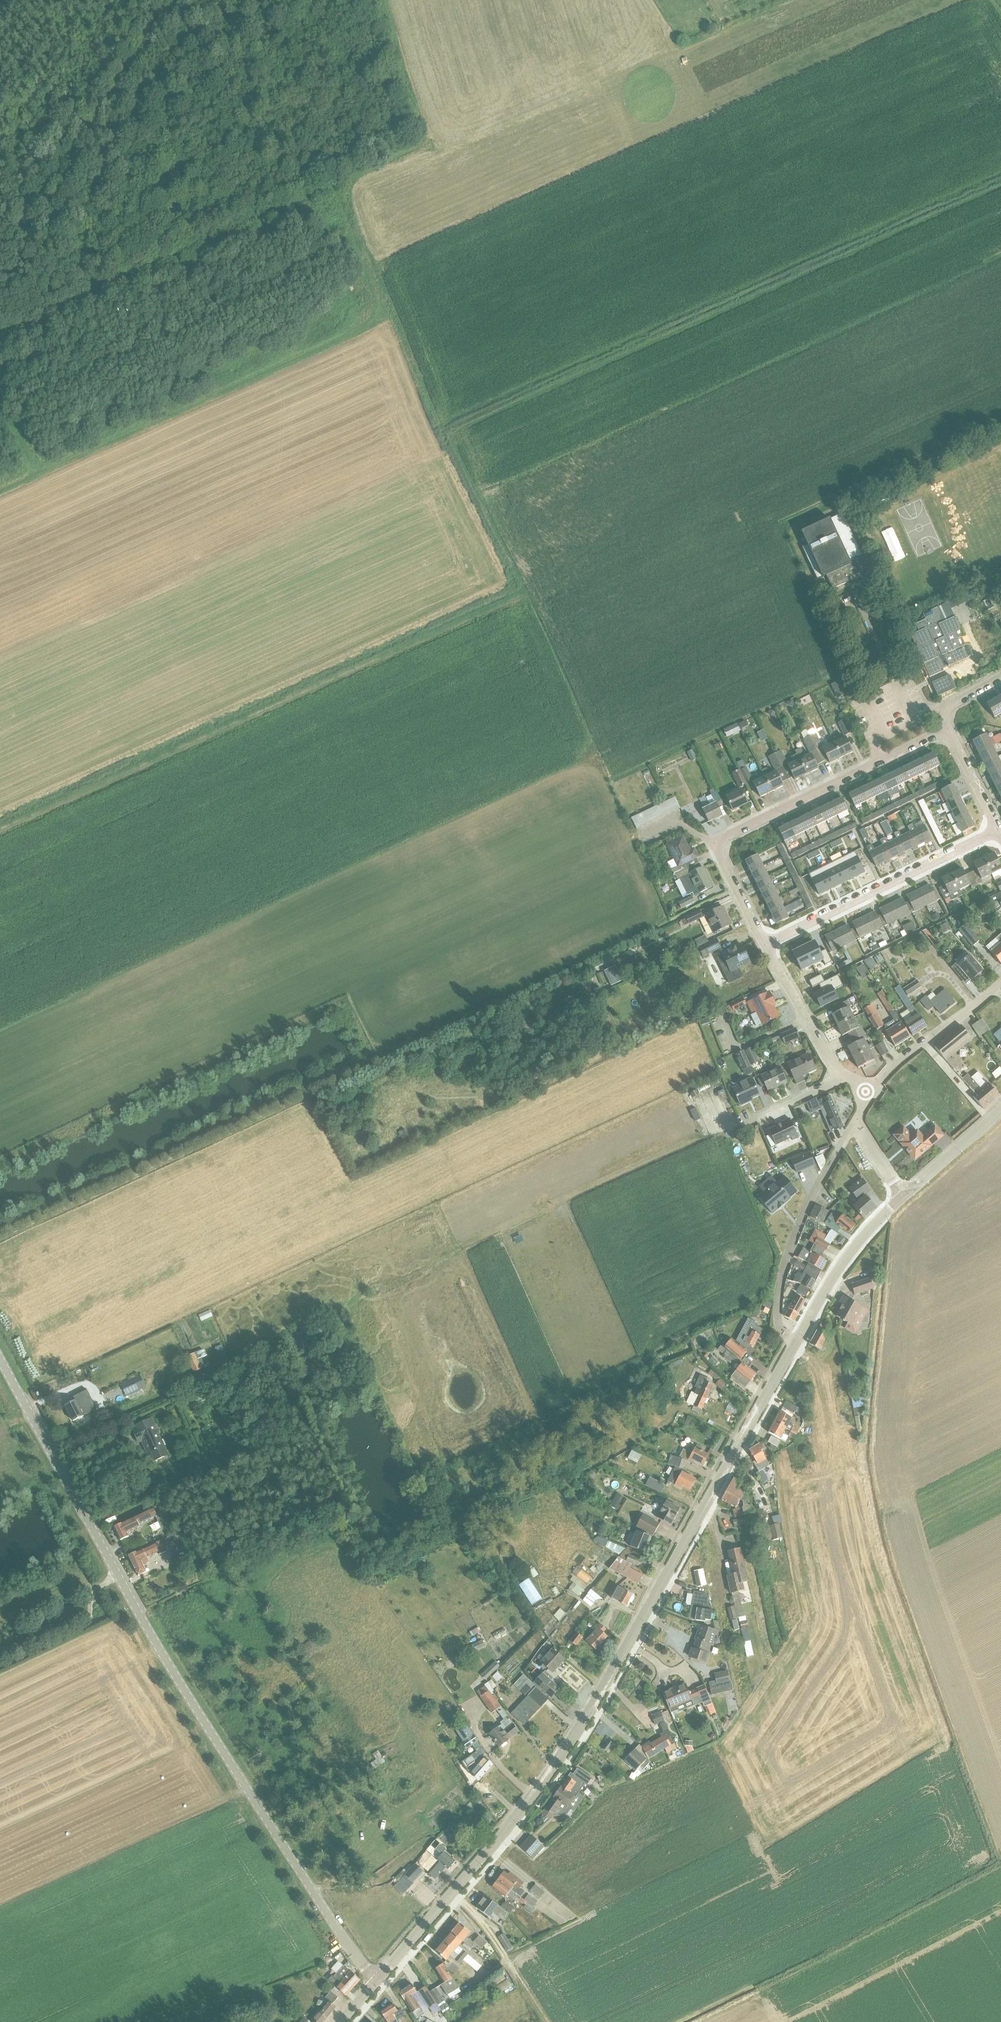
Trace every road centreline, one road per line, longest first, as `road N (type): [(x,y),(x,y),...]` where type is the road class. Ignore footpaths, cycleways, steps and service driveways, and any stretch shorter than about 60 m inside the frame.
road 1 (tertiary): [(378,1978),(537,1793),(586,1720),(798,1341)]
road 2 (tertiary): [(378,1978),(245,1787),(0,1361)]
road 3 (track): [(740,1124),(461,1245)]
road 4 (residential): [(766,947),(998,832)]
road 5 (residential): [(798,1341),(780,1328),(783,1268),(803,1212),(855,1125)]
road 6 (residential): [(718,844),(880,760)]
road 7 (tertiary): [(798,1341),(834,1276),(903,1195)]
road 8 (residential): [(1000,984),(906,1055),(874,1092)]
road 9 (track): [(449,1894),(490,1934),(545,2021)]
road 10 (tertiary): [(903,1195),(1000,1109)]

